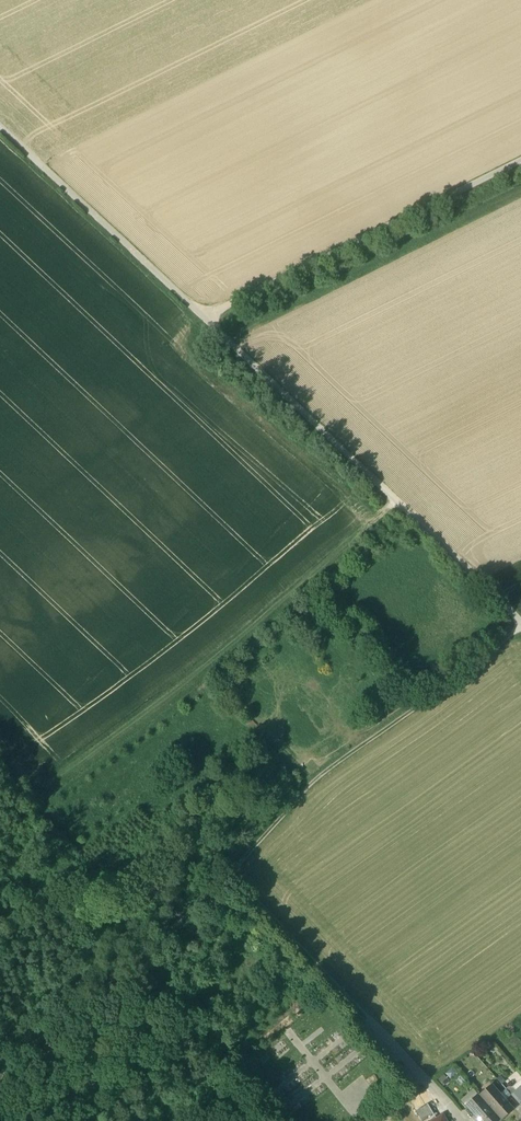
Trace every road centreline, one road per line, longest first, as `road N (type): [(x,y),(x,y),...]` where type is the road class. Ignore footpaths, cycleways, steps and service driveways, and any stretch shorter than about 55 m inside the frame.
road 1 (track): [(204,319),(520,627)]
road 2 (track): [(520,631),(313,781),(232,869)]
road 3 (track): [(204,319),(520,167)]
road 4 (track): [(232,869),(0,1099)]
road 5 (track): [(0,131),(204,319)]

